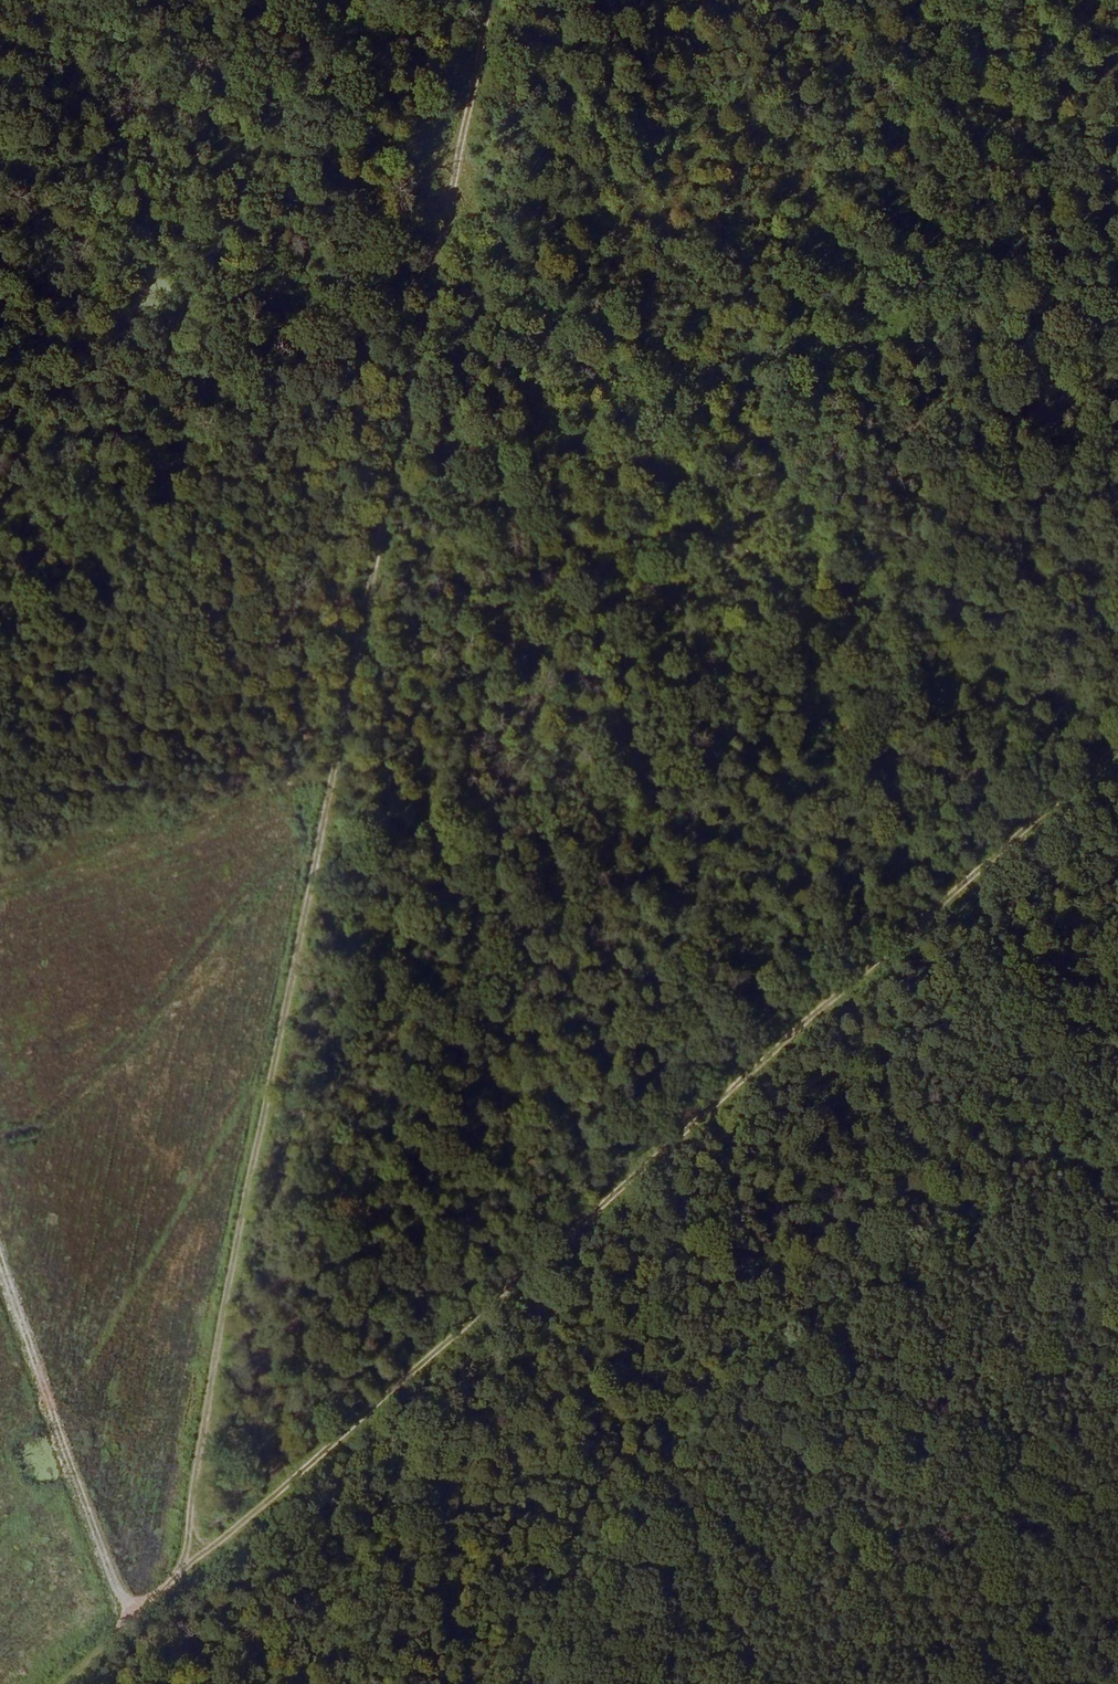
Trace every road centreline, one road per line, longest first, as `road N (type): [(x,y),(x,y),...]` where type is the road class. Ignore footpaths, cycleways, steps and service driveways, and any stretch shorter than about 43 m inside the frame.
road 1 (track): [(468,157),(183,1577),(60,1683)]
road 2 (track): [(183,1577),(1117,751)]
road 3 (track): [(131,1622),(0,1218)]

